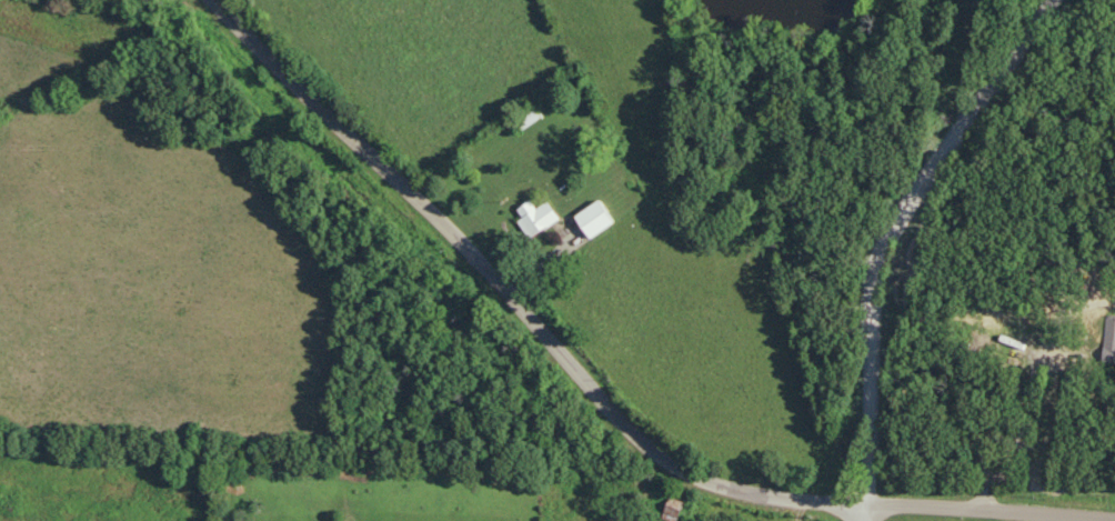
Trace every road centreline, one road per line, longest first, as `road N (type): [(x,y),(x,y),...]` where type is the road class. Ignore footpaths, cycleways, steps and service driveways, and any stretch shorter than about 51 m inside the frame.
road 1 (residential): [(210,0),(436,216),(673,462),(766,493),(1114,512)]
road 2 (residential): [(857,520),(868,470),(874,258),(1046,0)]

